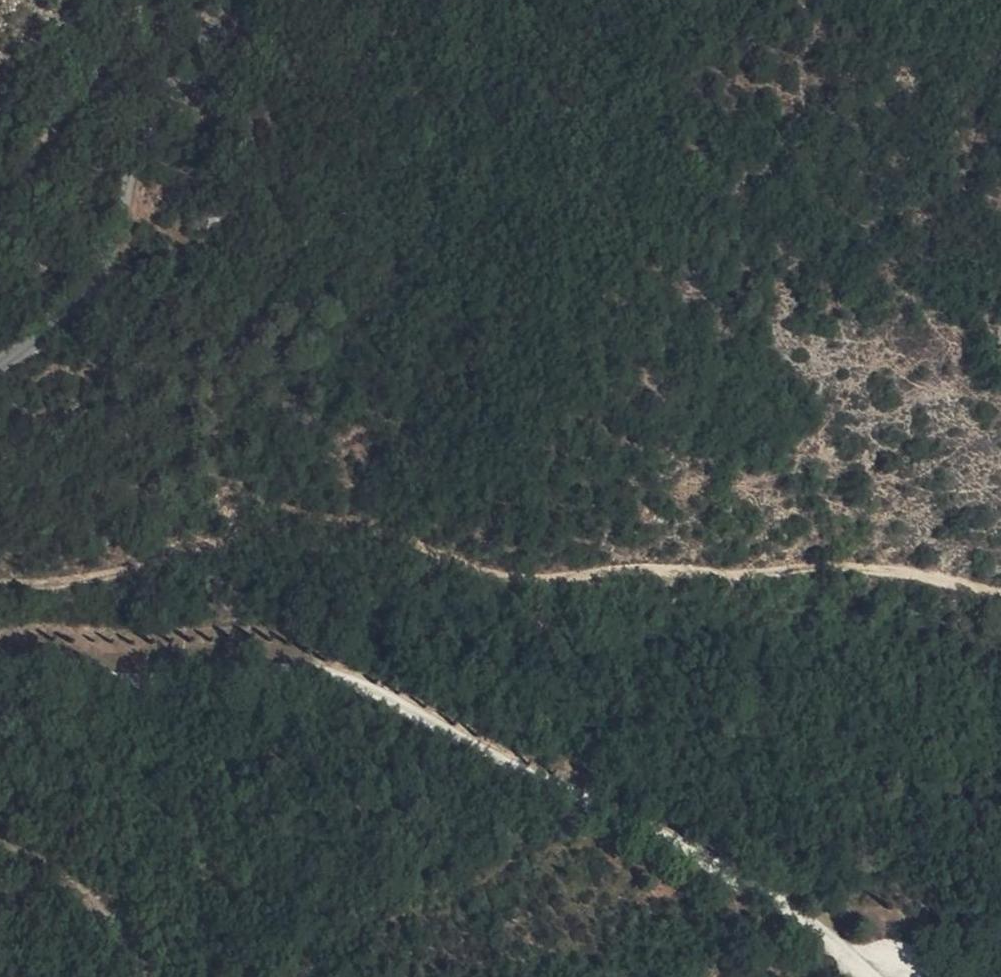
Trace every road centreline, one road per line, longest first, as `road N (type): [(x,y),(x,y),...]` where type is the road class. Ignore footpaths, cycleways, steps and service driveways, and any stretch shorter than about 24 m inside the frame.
road 1 (track): [(1000,598),(940,577),(838,568),(512,581),(387,539),(303,525),(57,579),(0,584)]
road 2 (unclassified): [(0,356),(78,289),(123,188),(211,35),(219,0)]

